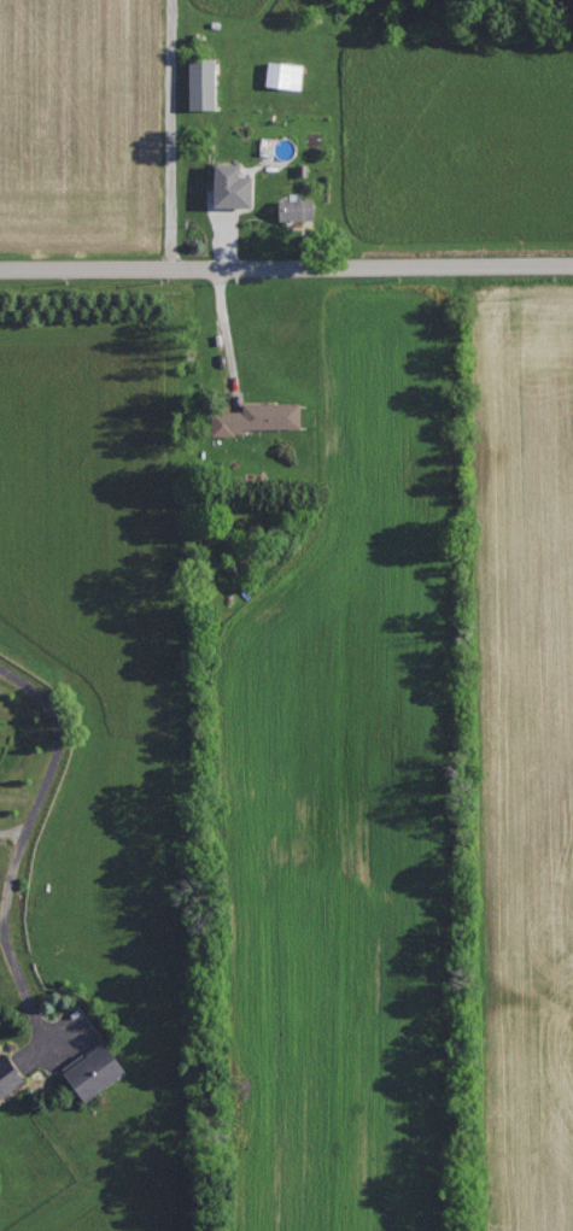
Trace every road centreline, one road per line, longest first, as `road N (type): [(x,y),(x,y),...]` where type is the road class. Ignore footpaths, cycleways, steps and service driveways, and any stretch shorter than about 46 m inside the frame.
road 1 (tertiary): [(0,266),(572,264)]

